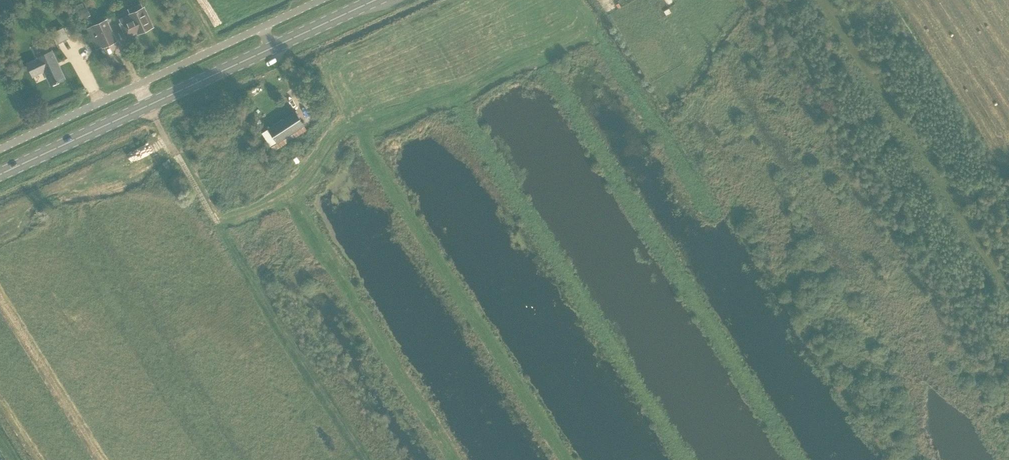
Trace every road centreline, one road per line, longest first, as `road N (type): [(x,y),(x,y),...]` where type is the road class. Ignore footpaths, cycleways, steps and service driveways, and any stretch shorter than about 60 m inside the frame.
road 1 (track): [(150,106),(368,459)]
road 2 (primary): [(0,174),(376,0)]
road 3 (unclassified): [(0,149),(320,0)]

